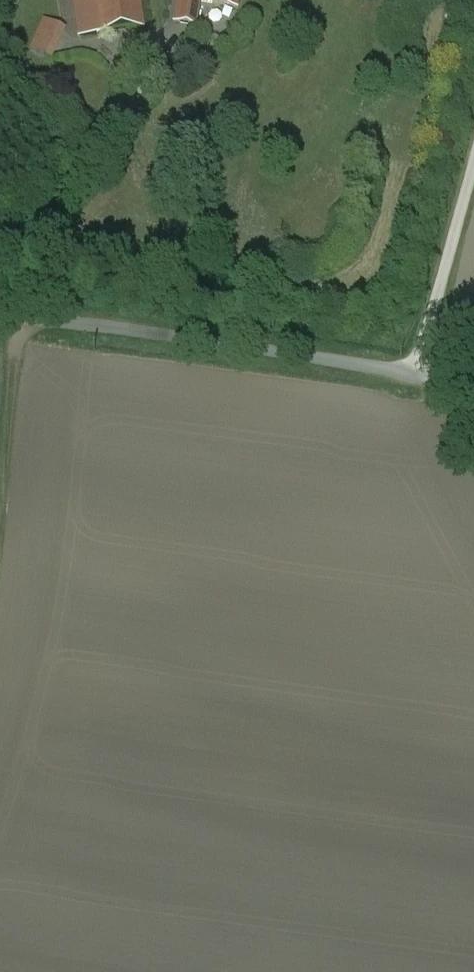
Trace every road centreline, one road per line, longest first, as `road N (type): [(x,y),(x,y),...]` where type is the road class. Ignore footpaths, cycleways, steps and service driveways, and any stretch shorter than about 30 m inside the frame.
road 1 (unclassified): [(0,316),(473,388)]
road 2 (track): [(414,376),(473,161)]

